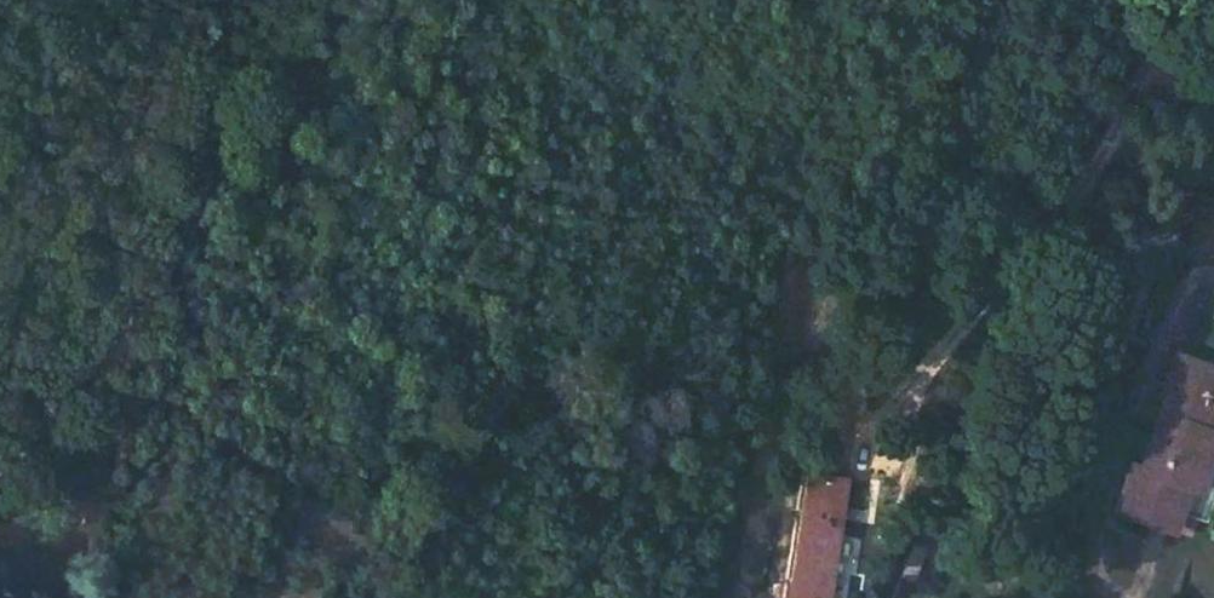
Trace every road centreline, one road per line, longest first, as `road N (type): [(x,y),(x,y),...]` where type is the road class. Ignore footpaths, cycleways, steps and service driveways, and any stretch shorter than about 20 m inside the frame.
road 1 (track): [(0,476),(100,373),(153,296),(190,204),(217,0)]

